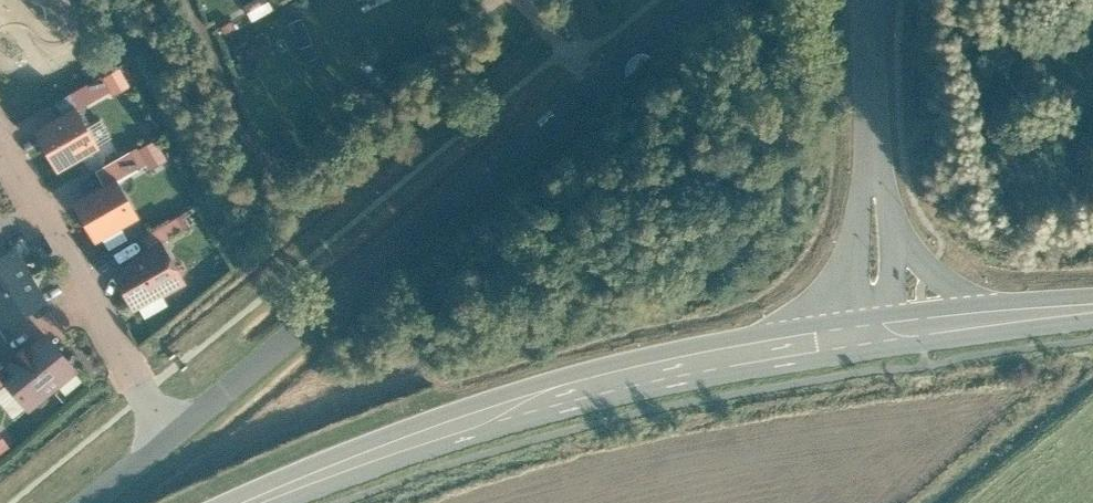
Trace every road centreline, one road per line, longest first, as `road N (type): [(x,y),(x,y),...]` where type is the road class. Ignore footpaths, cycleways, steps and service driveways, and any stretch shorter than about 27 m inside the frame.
road 1 (residential): [(692,0),(181,427)]
road 2 (secondary): [(887,330),(669,369),(499,411),(250,502)]
road 3 (residential): [(181,427),(0,142)]
road 4 (tertiary): [(1039,310),(978,290),(936,261),(898,208),(873,130)]
road 5 (tertiary): [(873,130),(887,330)]
road 6 (secondary): [(887,330),(1039,310)]
road 7 (tertiary): [(873,0),(873,130)]
road 8 (residential): [(181,427),(82,502)]

